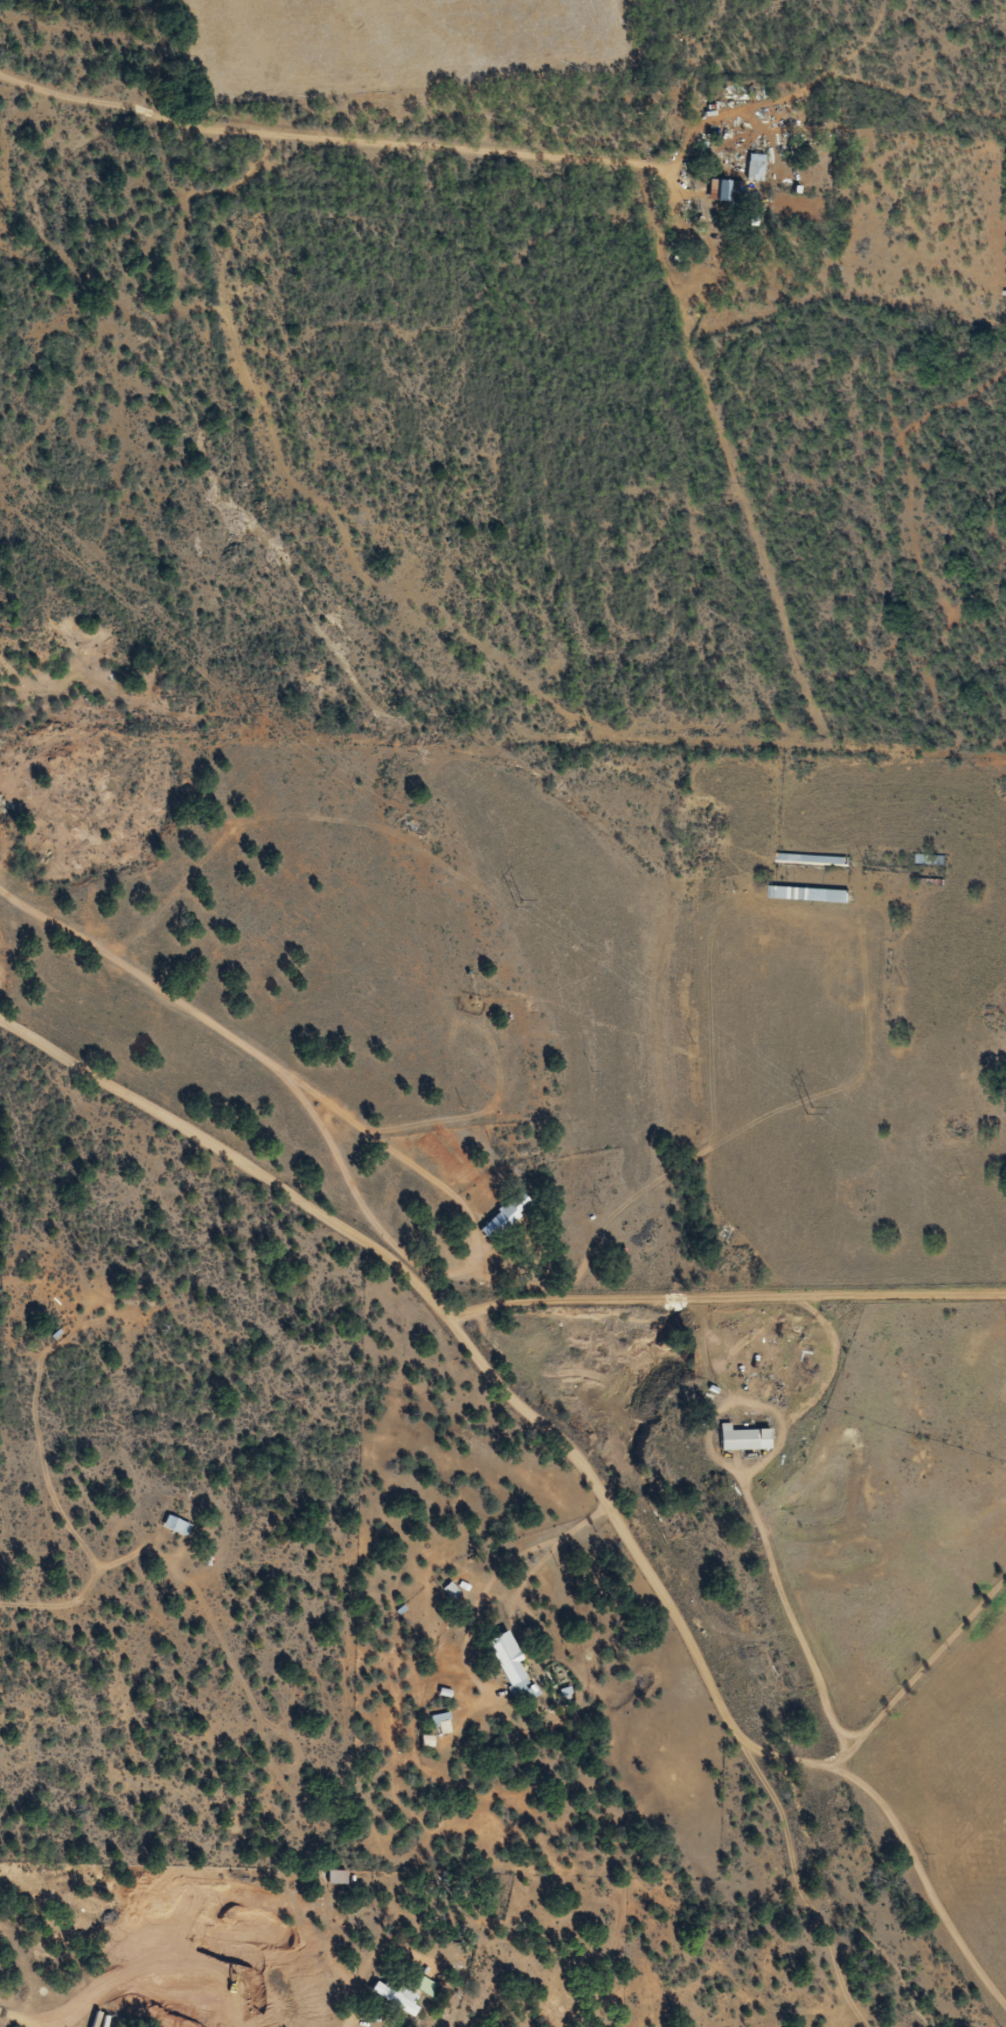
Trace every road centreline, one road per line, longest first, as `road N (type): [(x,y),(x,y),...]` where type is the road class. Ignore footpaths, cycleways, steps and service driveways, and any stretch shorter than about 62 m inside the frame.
road 1 (residential): [(845,2026),(750,1786),(745,1742),(557,1439),(444,1334),(369,1240),(285,1066),(82,942),(0,922)]
road 2 (residential): [(1005,113),(918,87),(799,112),(661,171),(112,107),(0,71)]

